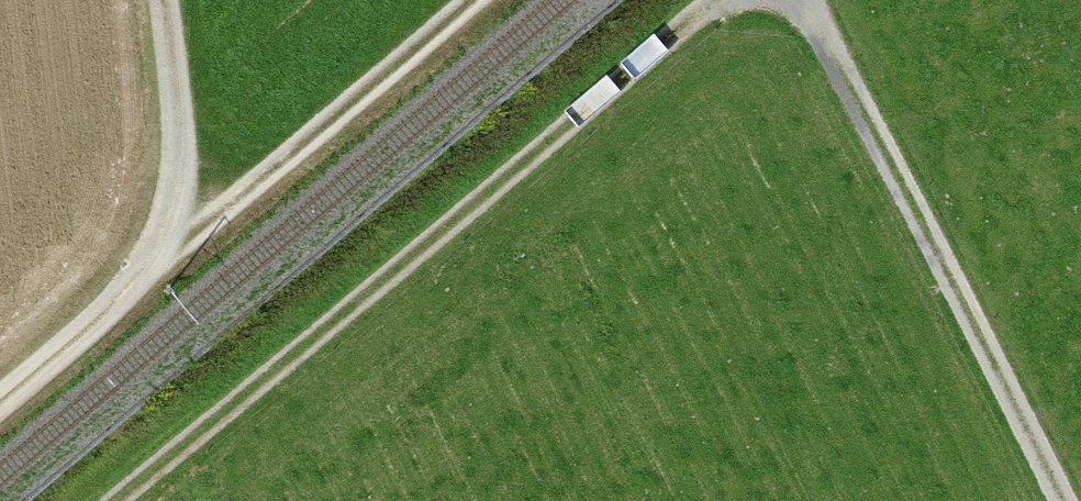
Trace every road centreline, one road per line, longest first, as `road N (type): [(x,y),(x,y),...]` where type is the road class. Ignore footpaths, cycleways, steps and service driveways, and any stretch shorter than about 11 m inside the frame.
road 1 (track): [(135,500),(736,0)]
road 2 (track): [(1055,500),(796,0)]
road 3 (track): [(466,0),(155,268)]
road 4 (track): [(168,0),(178,87),(175,198),(155,268)]
road 5 (track): [(155,268),(0,396)]

